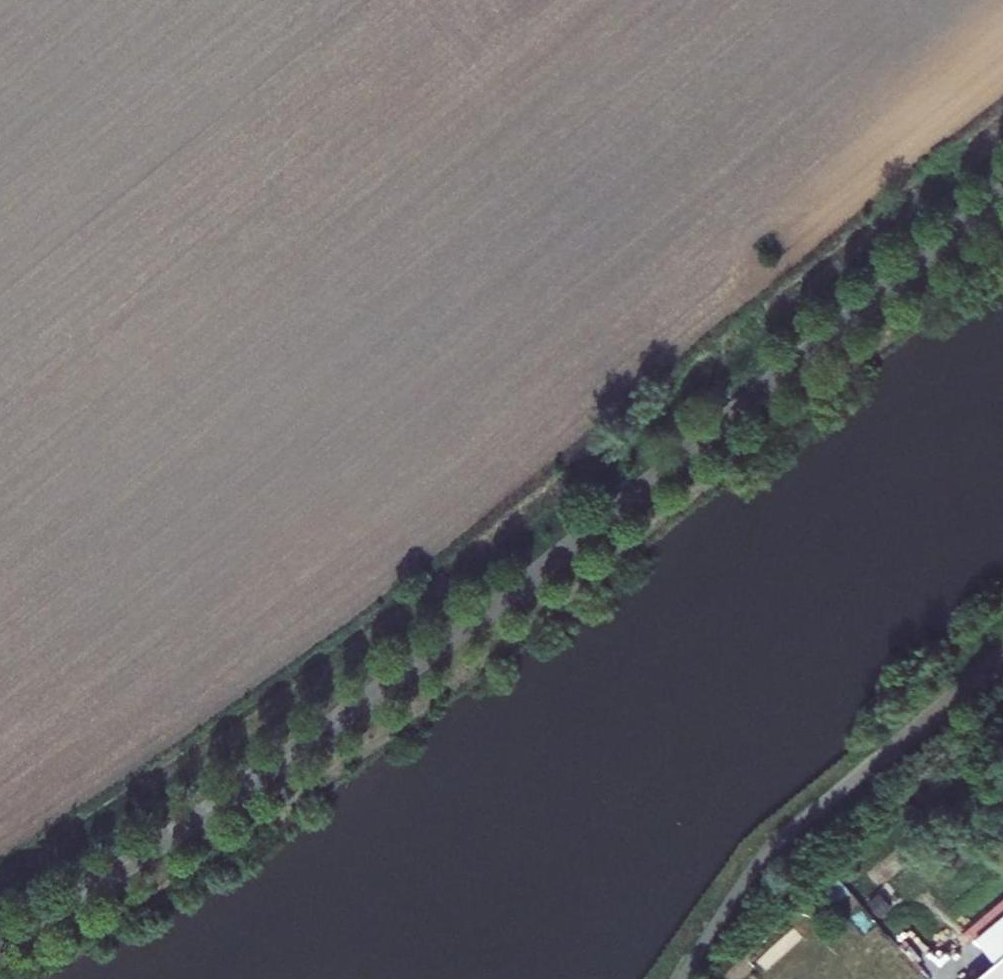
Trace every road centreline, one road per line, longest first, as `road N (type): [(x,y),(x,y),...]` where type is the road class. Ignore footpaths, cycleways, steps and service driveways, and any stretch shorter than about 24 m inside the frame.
road 1 (unclassified): [(0,943),(454,635),(1002,193)]
road 2 (unknown): [(681,978),(753,869),(787,835),(1002,658)]

